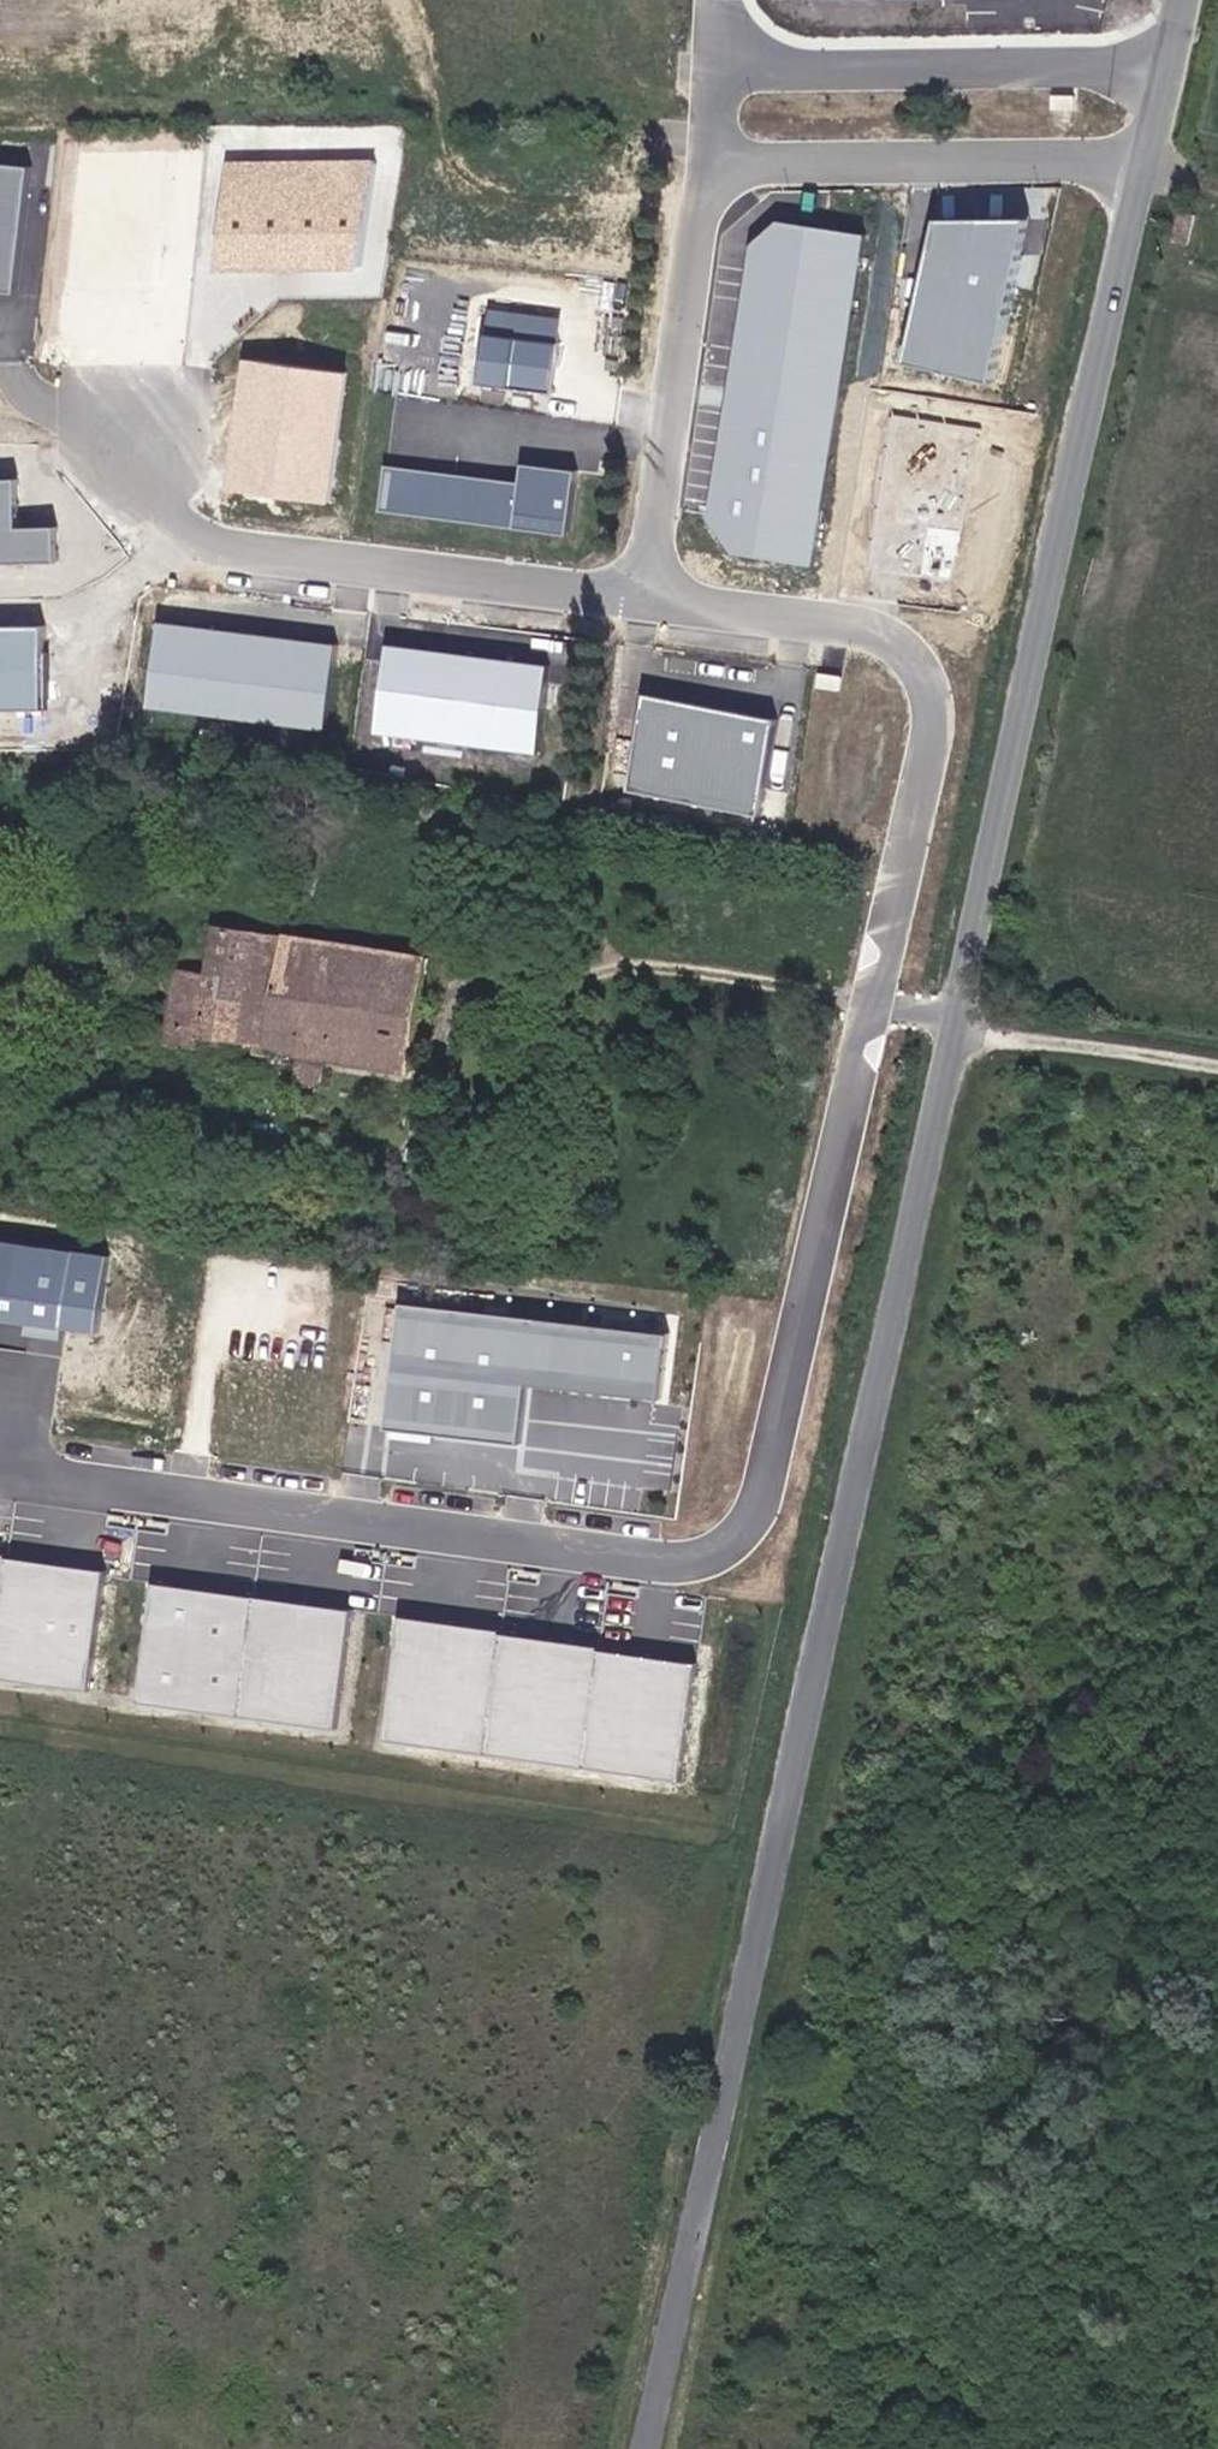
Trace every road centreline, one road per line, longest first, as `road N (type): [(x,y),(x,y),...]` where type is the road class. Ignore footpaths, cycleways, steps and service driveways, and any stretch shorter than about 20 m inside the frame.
road 1 (tertiary): [(1178,0),(644,2448)]
road 2 (track): [(952,1029),(1217,1069)]

